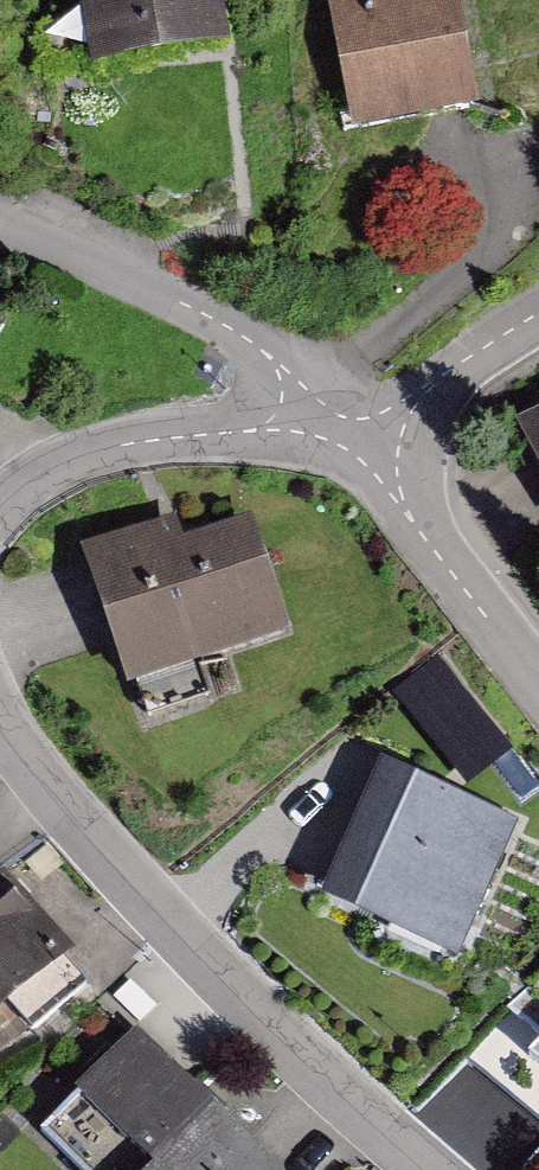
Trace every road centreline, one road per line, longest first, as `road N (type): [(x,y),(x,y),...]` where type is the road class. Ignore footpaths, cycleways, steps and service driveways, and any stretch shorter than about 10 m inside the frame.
road 1 (residential): [(0,723),(28,765),(234,993),(429,1169)]
road 2 (residential): [(340,427),(245,338),(0,223)]
road 3 (residential): [(340,427),(122,444),(74,458),(0,505)]
road 4 (residential): [(538,684),(340,427)]
road 5 (residential): [(538,313),(426,388),(340,427)]

